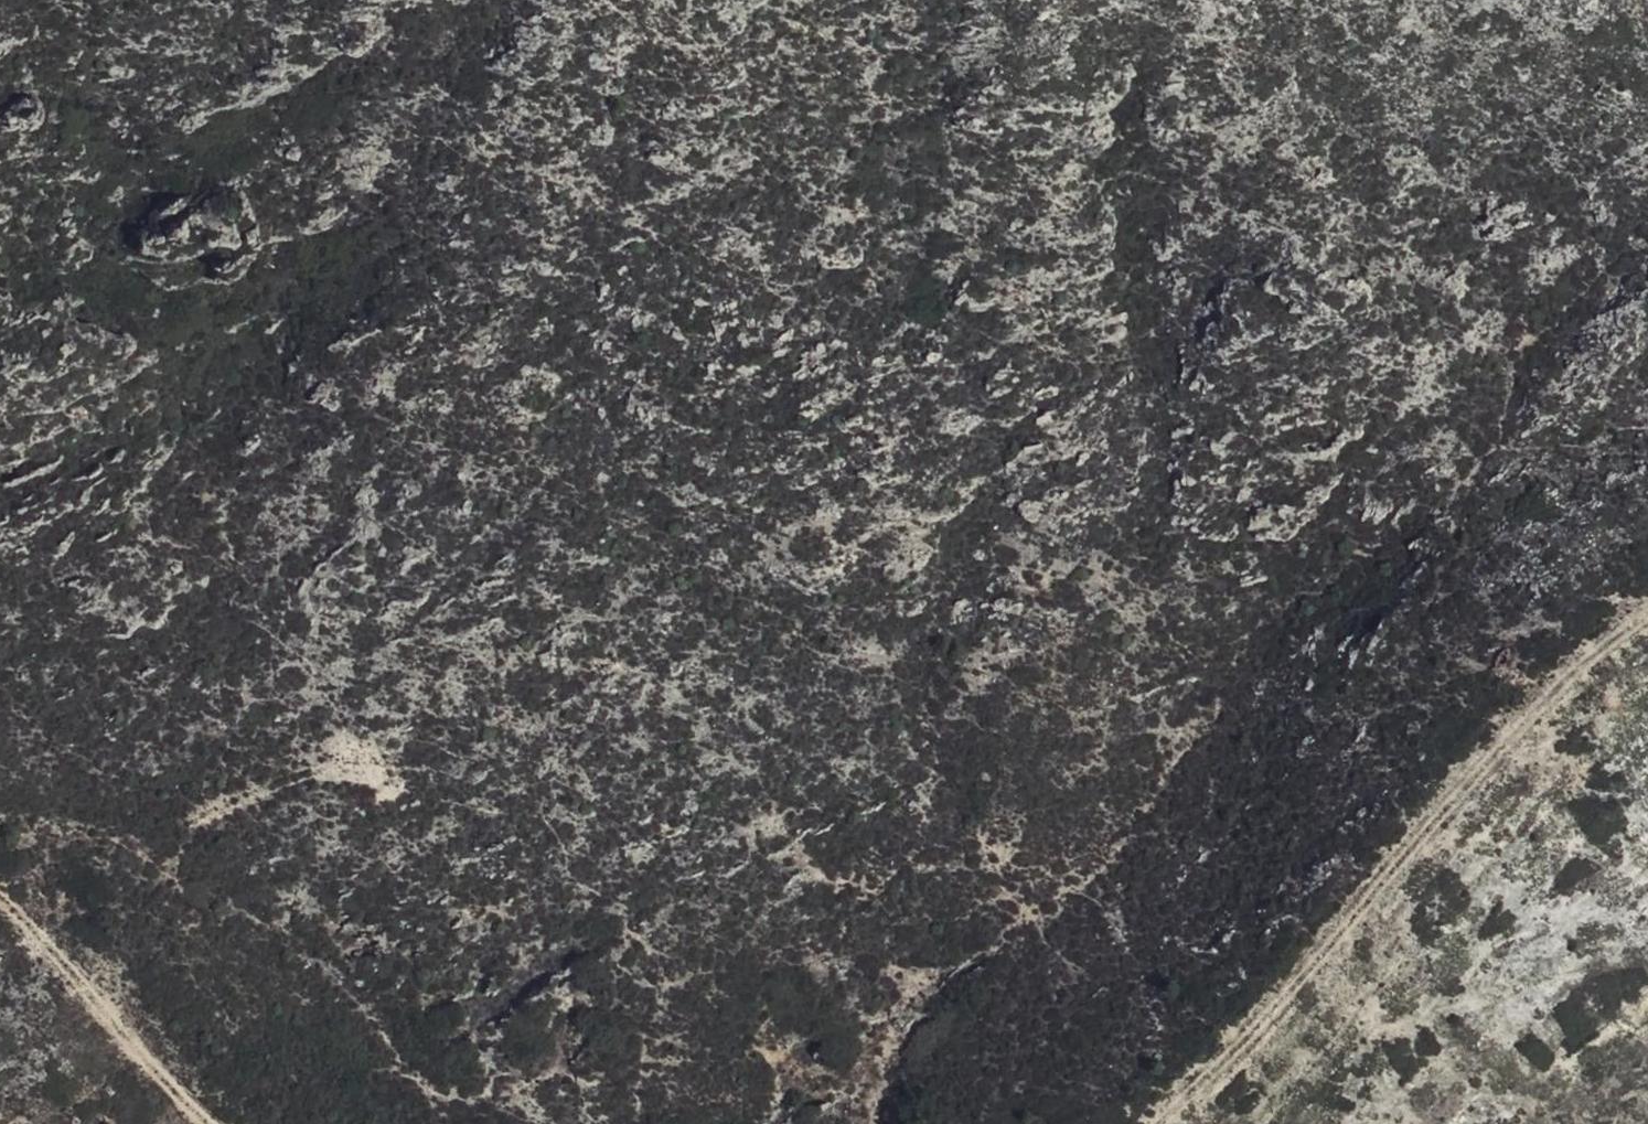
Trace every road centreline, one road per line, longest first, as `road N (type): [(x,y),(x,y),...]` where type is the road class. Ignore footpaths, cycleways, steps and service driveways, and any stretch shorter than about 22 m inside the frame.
road 1 (track): [(1647,624),(1529,716),(1155,1123)]
road 2 (track): [(0,902),(230,1123)]

